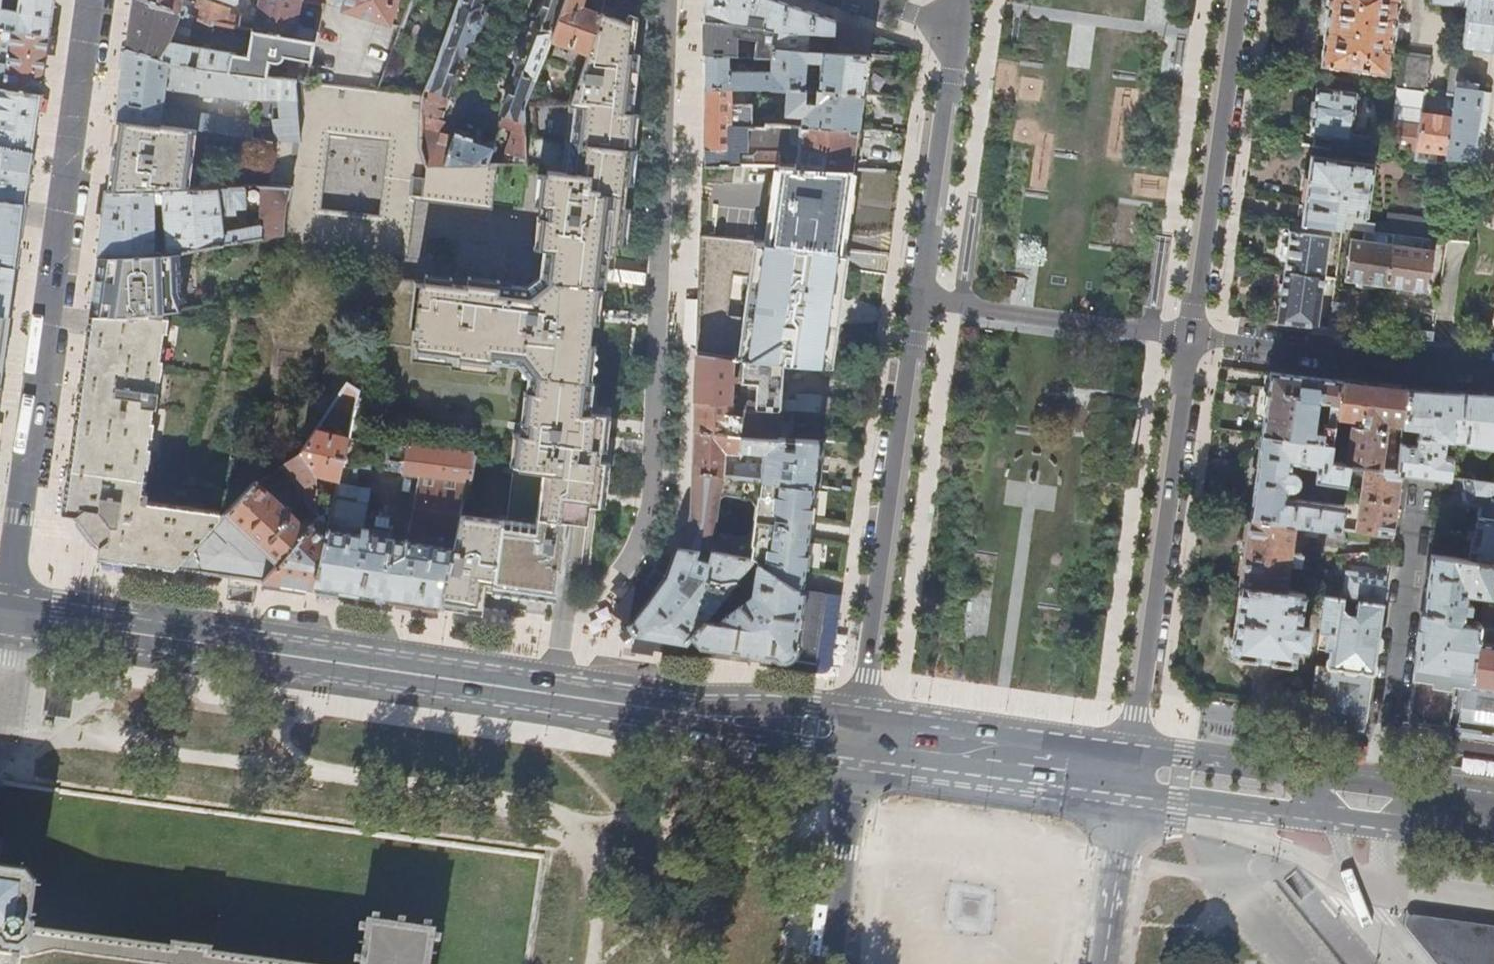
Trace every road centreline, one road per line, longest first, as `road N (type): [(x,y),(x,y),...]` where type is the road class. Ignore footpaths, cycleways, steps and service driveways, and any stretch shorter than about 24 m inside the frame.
road 1 (tertiary): [(9,612),(88,0)]
road 2 (primary): [(9,612),(551,682)]
road 3 (tertiary): [(916,295),(863,708)]
road 4 (tertiary): [(1133,746),(1190,336)]
road 5 (primary): [(1126,794),(1493,840)]
road 6 (primary): [(1493,794),(1133,746)]
road 7 (tertiary): [(1190,336),(1239,0)]
road 8 (primary): [(863,708),(643,677),(551,682)]
road 9 (primary): [(551,682),(642,719),(854,760)]
road 10 (residential): [(1190,336),(1493,367)]
road 11 (residential): [(916,295),(1190,336)]
road 12 (primary): [(854,760),(1126,794)]
road 13 (primary): [(1133,746),(863,708)]
road 14 (tertiary): [(957,27),(916,295)]
road 15 (tertiary): [(852,783),(827,963)]
road 16 (tertiary): [(1102,963),(1122,821)]

